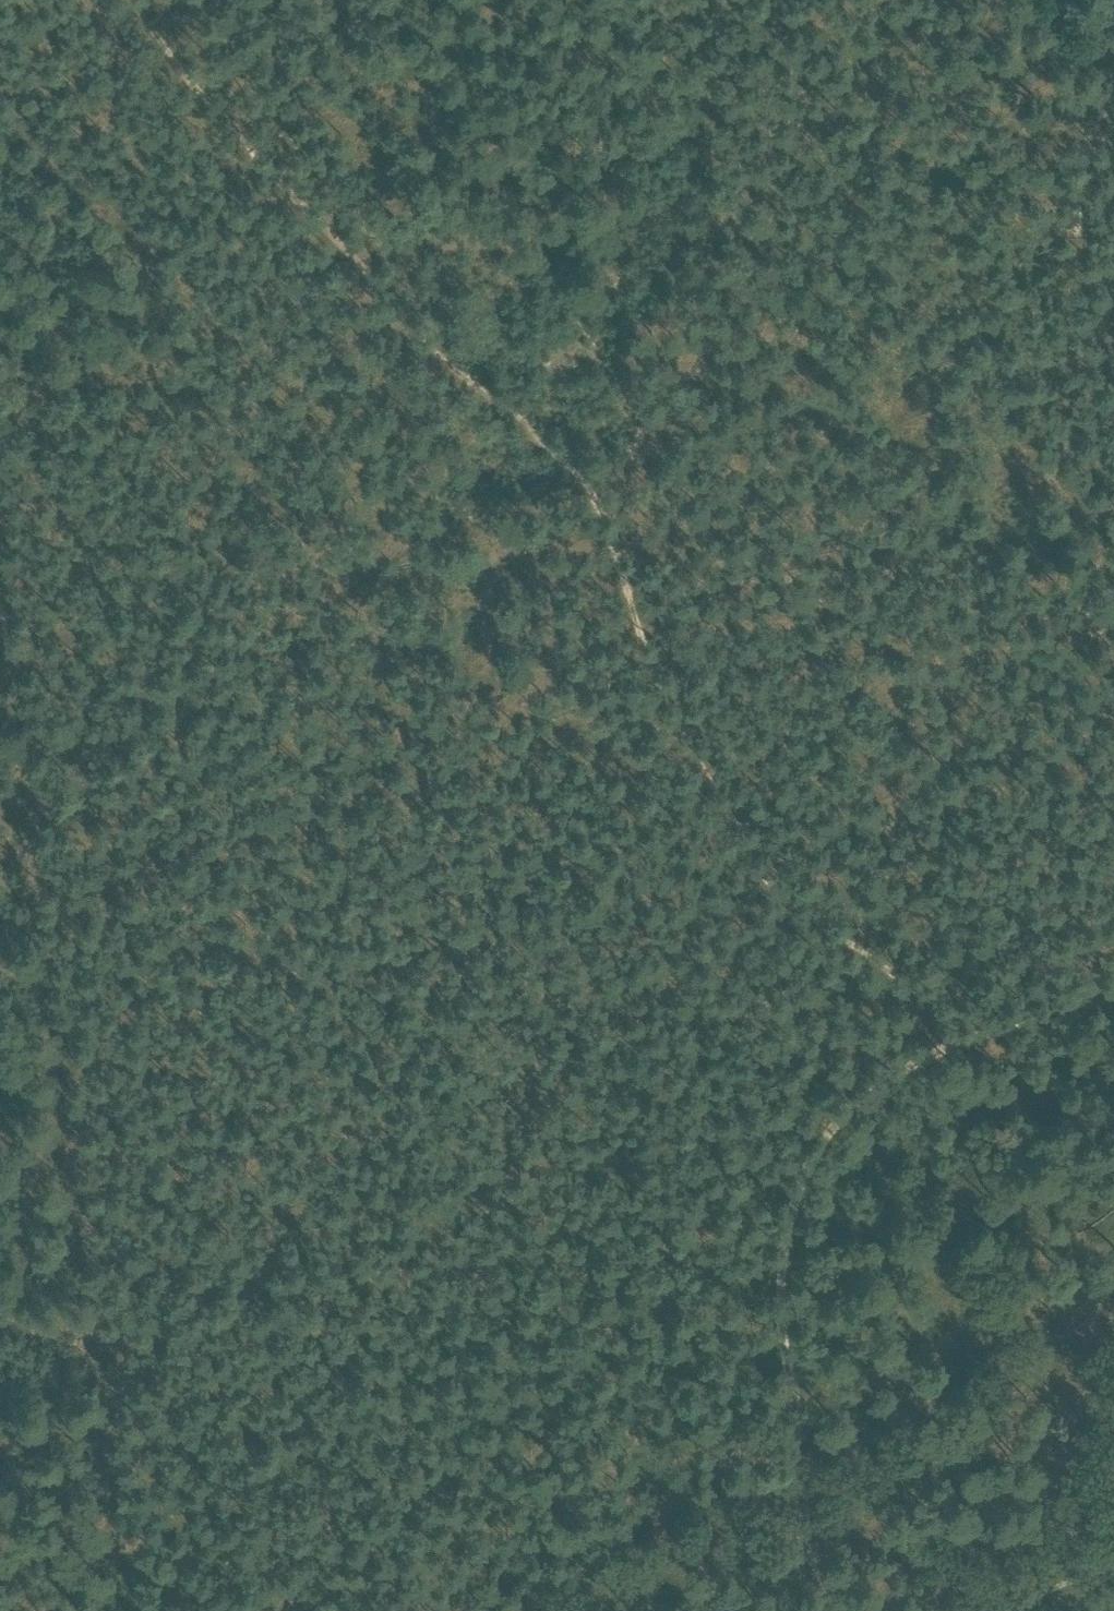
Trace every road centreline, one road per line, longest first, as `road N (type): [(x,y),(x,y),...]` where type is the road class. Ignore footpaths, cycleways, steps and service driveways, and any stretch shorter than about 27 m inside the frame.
road 1 (track): [(846,1610),(815,1543),(780,1271),(799,1191),(854,1101),(974,1037)]
road 2 (track): [(974,1037),(1113,984)]

